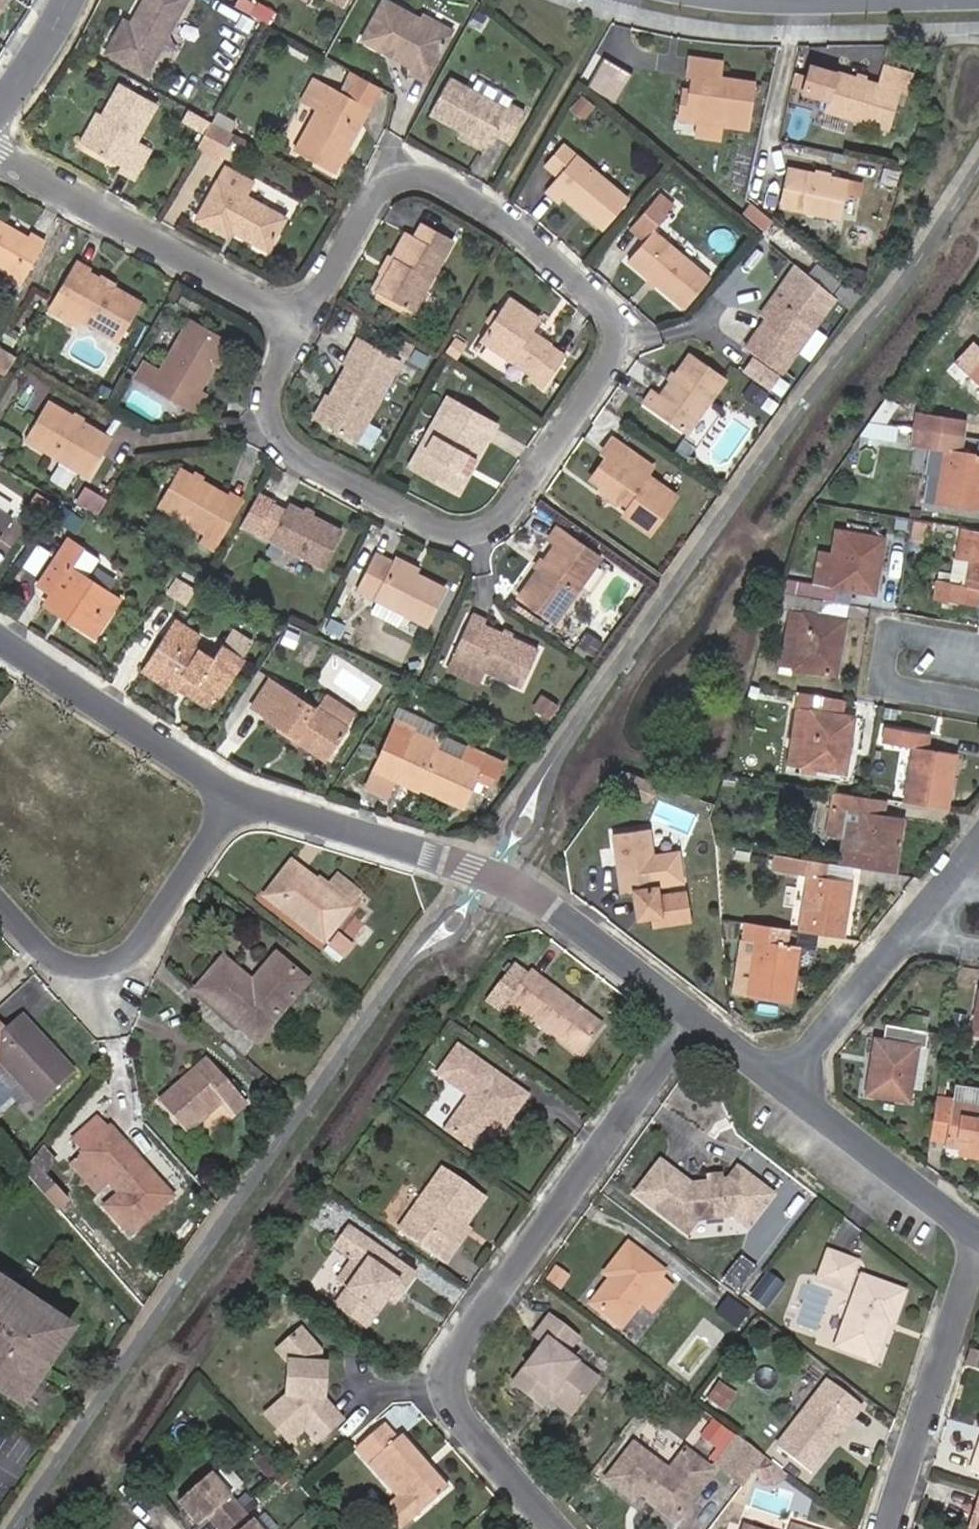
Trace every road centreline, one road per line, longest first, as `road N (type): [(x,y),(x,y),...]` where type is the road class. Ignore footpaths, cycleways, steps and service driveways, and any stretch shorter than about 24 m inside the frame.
road 1 (residential): [(301,317),(271,397),(279,434),(302,459),(450,533),(478,532),(508,512),(610,355),(614,333),(603,306),(518,230),(452,188),(424,176),(397,180),(373,199)]
road 2 (residential): [(693,1012),(449,1359),(446,1390),(463,1424),(556,1528)]
road 3 (residential): [(239,794),(491,872),(543,898),(693,1012)]
road 4 (residential): [(0,899),(60,963),(106,964),(142,944),(239,794)]
road 5 (residential): [(0,153),(301,317)]
road 6 (residential): [(978,1236),(888,1528)]
road 7 (residential): [(0,639),(239,794)]
road 8 (residential): [(781,1081),(978,1234)]
road 9 (residential): [(978,639),(892,625),(881,685),(978,701)]
road 10 (residential): [(907,933),(781,1081)]
road 11 (residential): [(373,199),(301,317)]
road 12 (residential): [(0,109),(67,0)]

